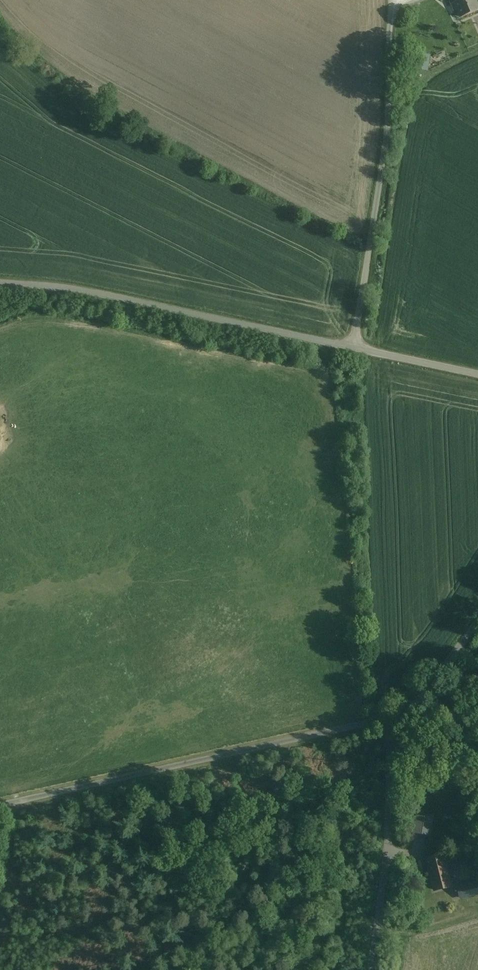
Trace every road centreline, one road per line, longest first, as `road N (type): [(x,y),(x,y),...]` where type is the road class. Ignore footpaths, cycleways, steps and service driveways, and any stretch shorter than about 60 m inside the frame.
road 1 (unclassified): [(0,287),(57,291),(477,375)]
road 2 (unclassified): [(477,619),(396,724),(371,969)]

